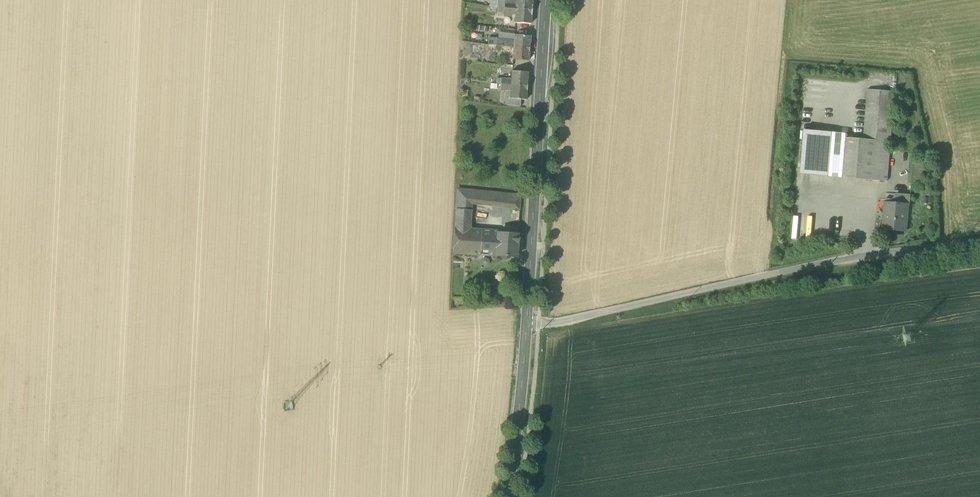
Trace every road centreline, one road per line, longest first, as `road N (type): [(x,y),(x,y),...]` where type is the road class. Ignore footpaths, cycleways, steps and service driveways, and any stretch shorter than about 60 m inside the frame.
road 1 (unclassified): [(979,241),(844,260),(526,327)]
road 2 (tertiary): [(526,327),(547,0)]
road 3 (tertiary): [(506,496),(526,327)]

